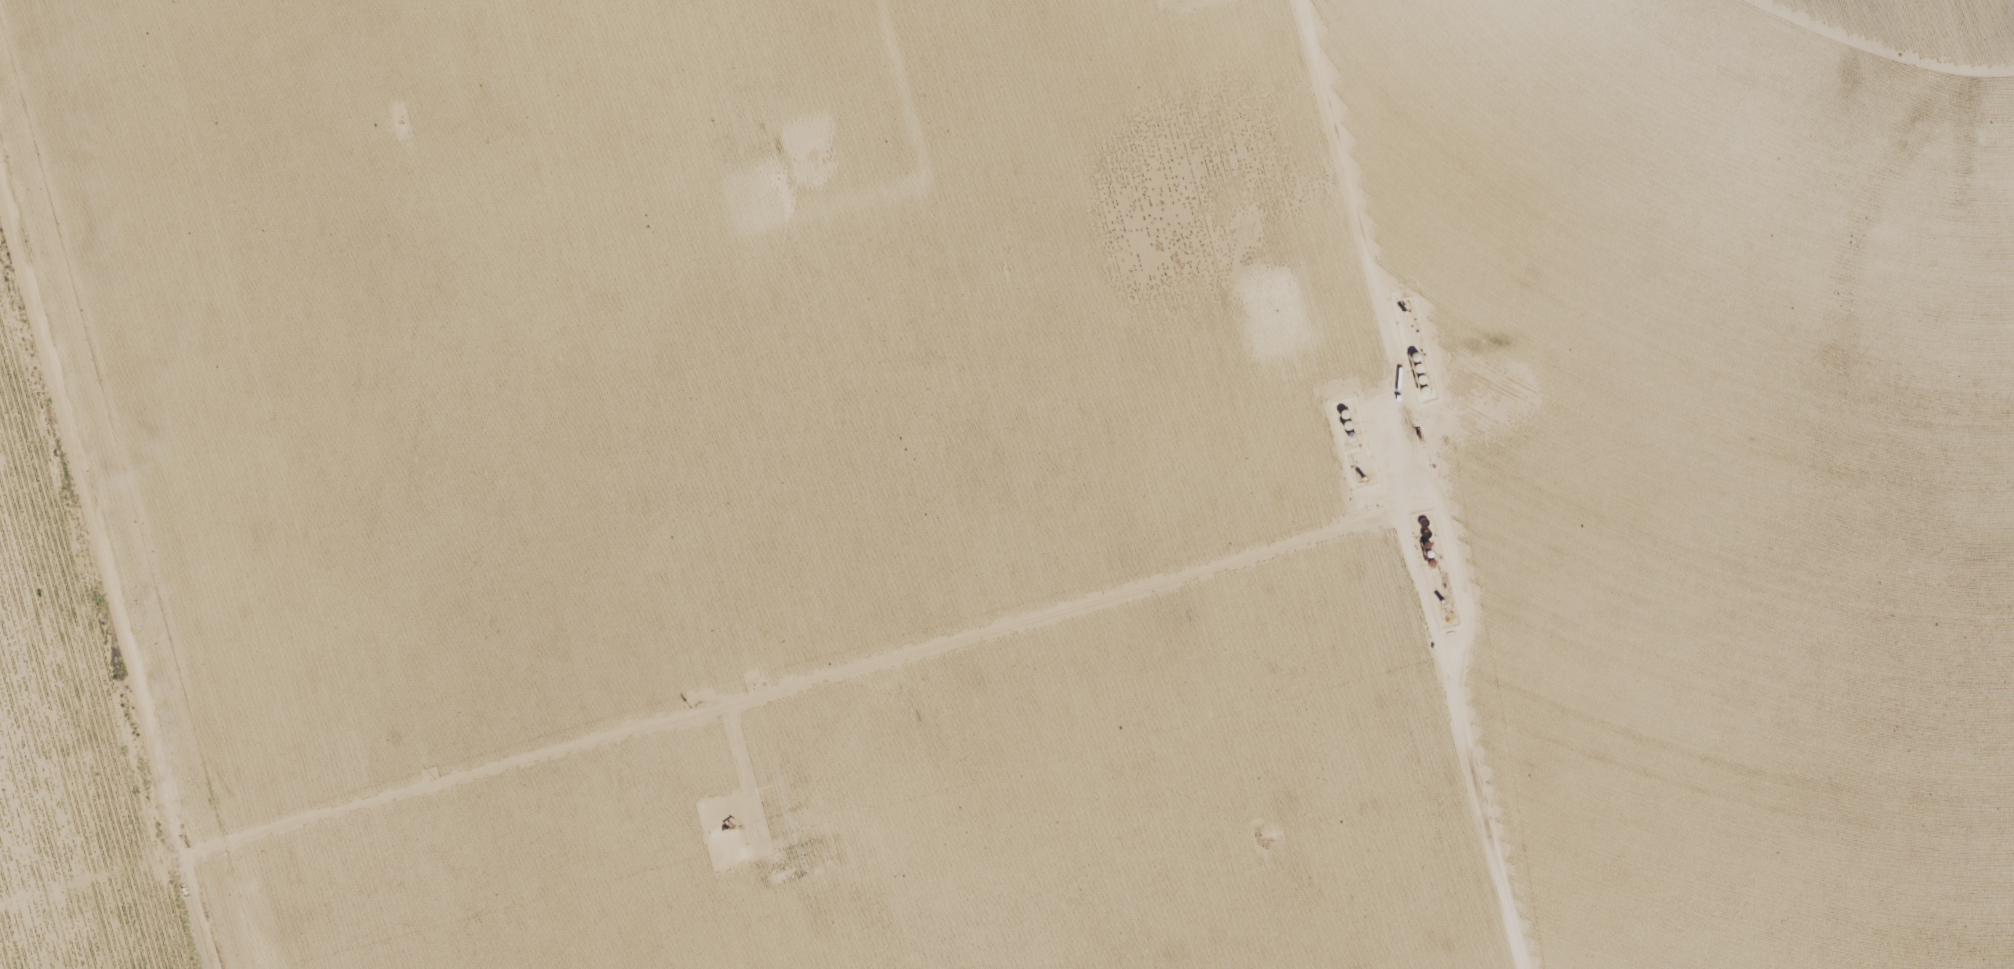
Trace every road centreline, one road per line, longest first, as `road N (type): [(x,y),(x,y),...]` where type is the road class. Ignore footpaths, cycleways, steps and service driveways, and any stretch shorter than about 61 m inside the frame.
road 1 (track): [(1252,315),(1324,310),(1356,298),(1358,266),(1284,0)]

